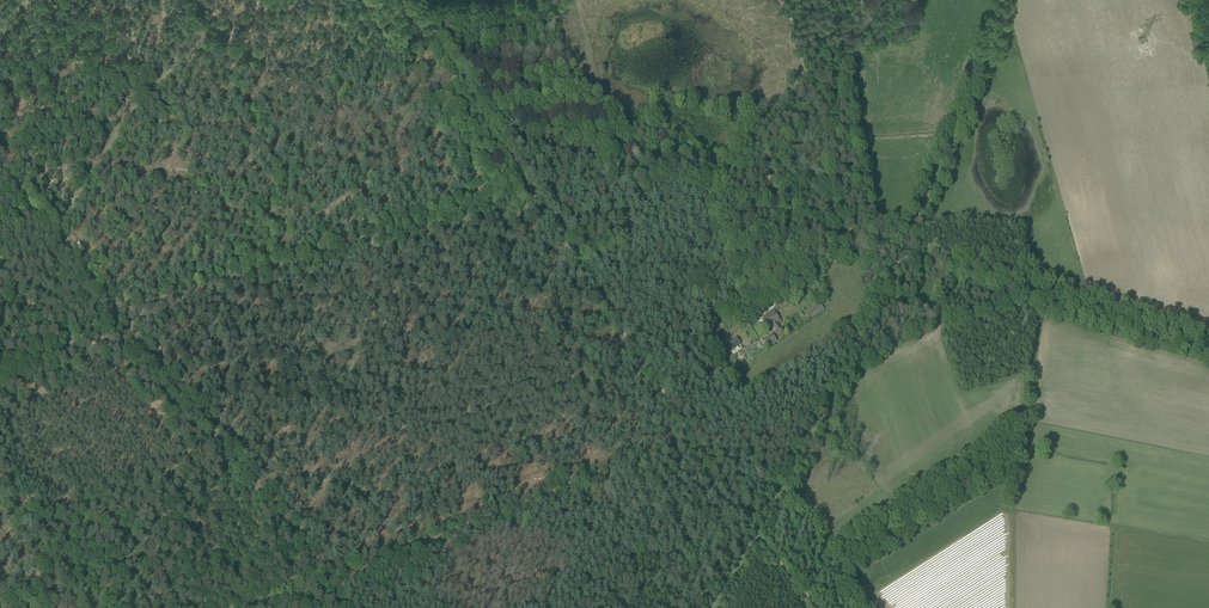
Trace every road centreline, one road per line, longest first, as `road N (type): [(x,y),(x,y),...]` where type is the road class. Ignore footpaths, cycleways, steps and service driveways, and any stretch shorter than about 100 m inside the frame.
road 1 (track): [(688,438),(328,582),(115,313)]
road 2 (track): [(115,313),(597,167)]
road 3 (track): [(843,0),(706,186),(705,217),(742,312),(651,378)]
road 4 (track): [(52,235),(151,89),(275,0)]
road 5 (unclassified): [(1208,345),(902,254)]
road 6 (track): [(901,256),(597,167)]
road 7 (track): [(651,378),(499,144)]
road 8 (track): [(191,55),(315,256)]
road 9 (track): [(816,607),(688,438)]
road 10 (track): [(688,438),(600,607)]
road 11 (track): [(1037,295),(1008,482)]
road 12 (track): [(115,313),(0,167)]
road 13 (track): [(611,170),(571,0)]
road 14 (track): [(499,144),(408,0)]
road 15 (track): [(89,607),(0,506)]
road 16 (track): [(0,375),(115,313)]

